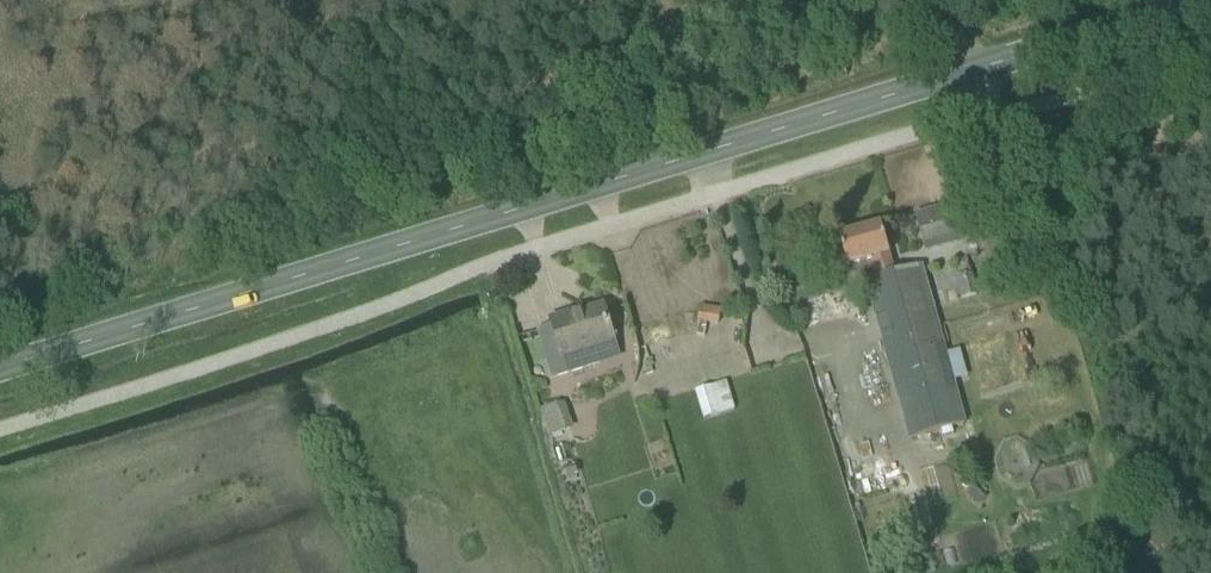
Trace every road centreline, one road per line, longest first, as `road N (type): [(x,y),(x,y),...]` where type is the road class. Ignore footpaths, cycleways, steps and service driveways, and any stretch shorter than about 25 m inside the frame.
road 1 (secondary): [(0,371),(937,81)]
road 2 (secondary): [(1203,0),(937,81)]

